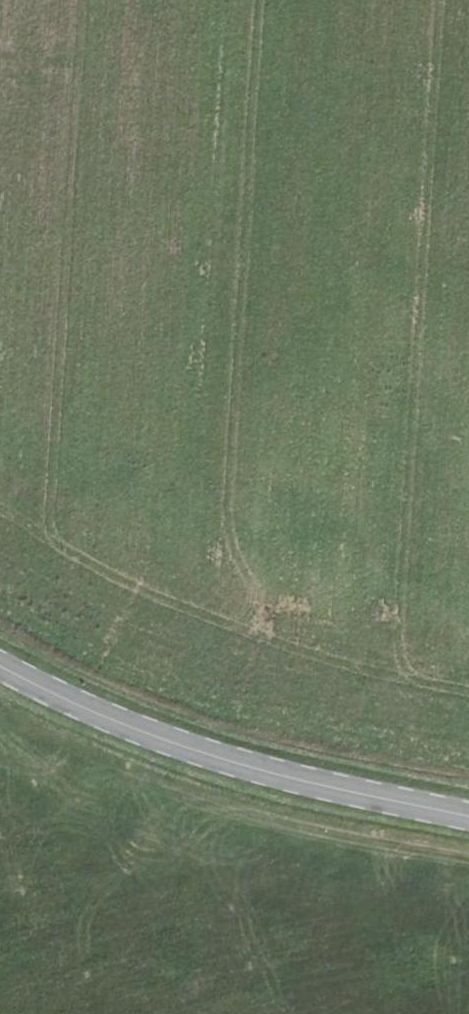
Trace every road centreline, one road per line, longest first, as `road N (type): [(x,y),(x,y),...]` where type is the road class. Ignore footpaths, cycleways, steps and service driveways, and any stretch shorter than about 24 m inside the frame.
road 1 (tertiary): [(468,820),(264,770),(92,710),(0,663)]

